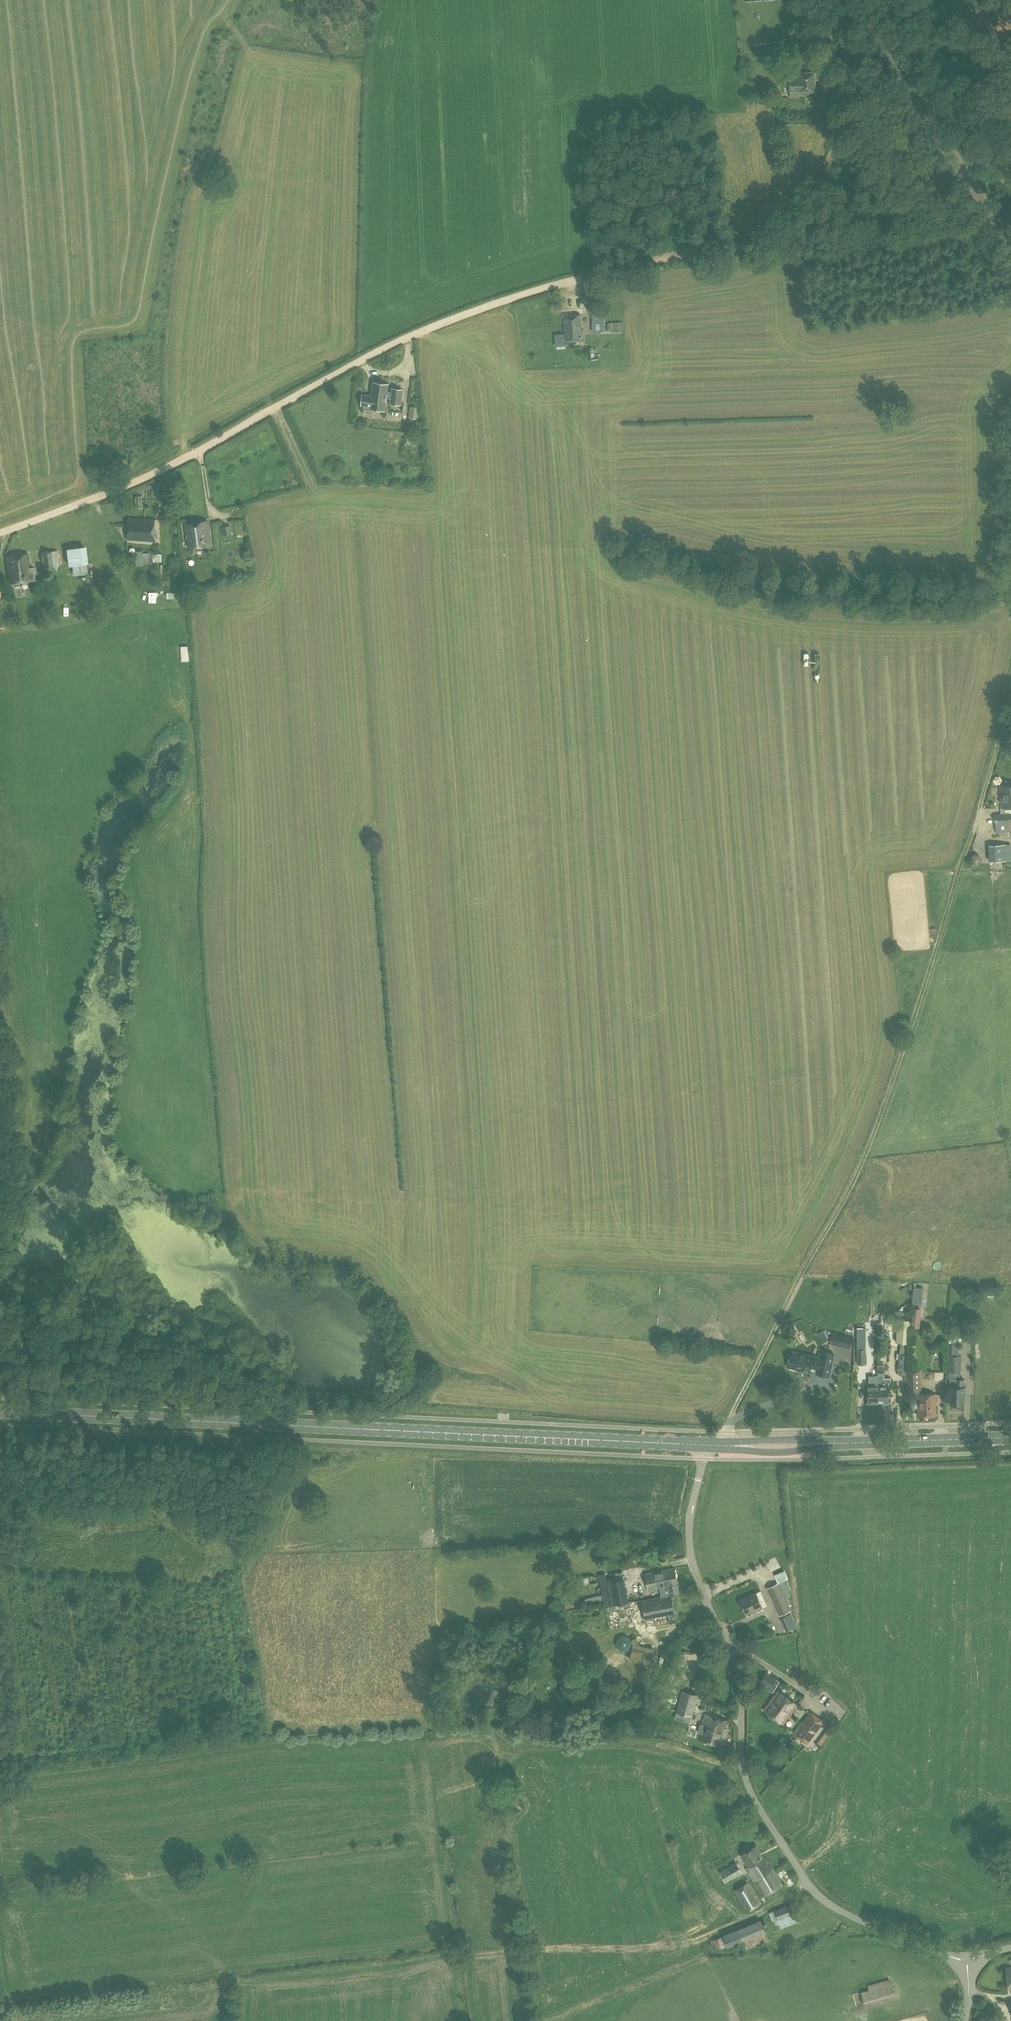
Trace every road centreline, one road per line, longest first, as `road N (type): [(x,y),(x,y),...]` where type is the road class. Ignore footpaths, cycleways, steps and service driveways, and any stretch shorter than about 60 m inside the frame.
road 1 (track): [(0,529),(117,491),(349,367),(523,295),(598,270),(981,198)]
road 2 (track): [(716,1445),(866,1154),(1010,689)]
road 3 (primary): [(716,1445),(0,1411)]
road 4 (unclassified): [(968,1963),(834,1909),(801,1873),(746,1785),(735,1658),(691,1552),(698,1480),(716,1445)]
road 5 (primary): [(716,1445),(1010,1437)]
road 6 (secondary): [(1010,246),(862,0)]

